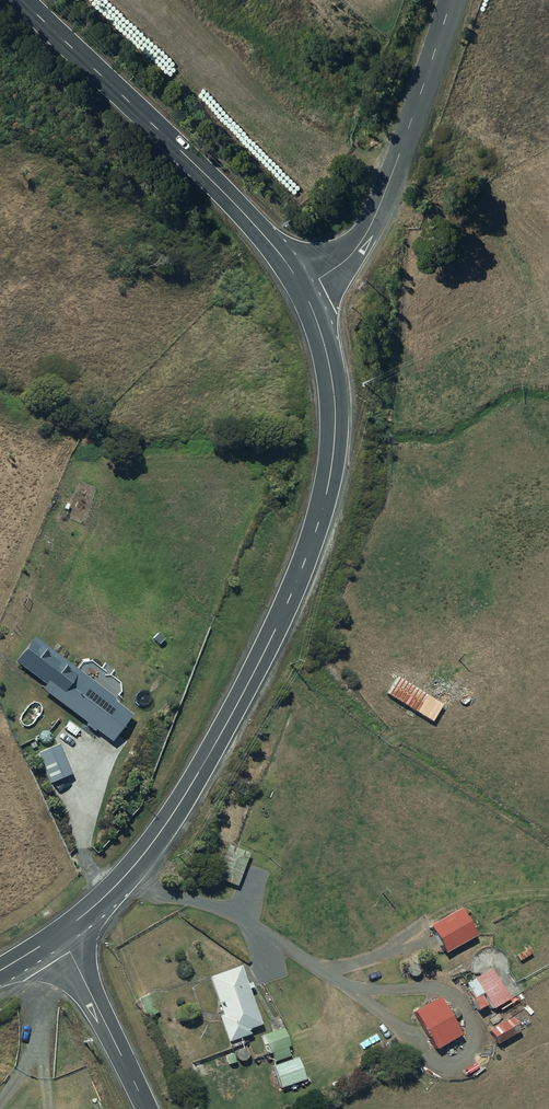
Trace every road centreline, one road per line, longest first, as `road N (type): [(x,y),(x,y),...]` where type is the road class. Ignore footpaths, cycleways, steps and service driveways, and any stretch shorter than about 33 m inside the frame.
road 1 (secondary): [(58,935),(111,891),(179,805),(250,680),(318,527),(333,458),(334,397),(304,289)]
road 2 (secondary): [(304,289),(22,0)]
road 3 (tertiary): [(304,289),(353,253),(381,206),(451,0)]
road 4 (tertiary): [(58,935),(146,1108)]

